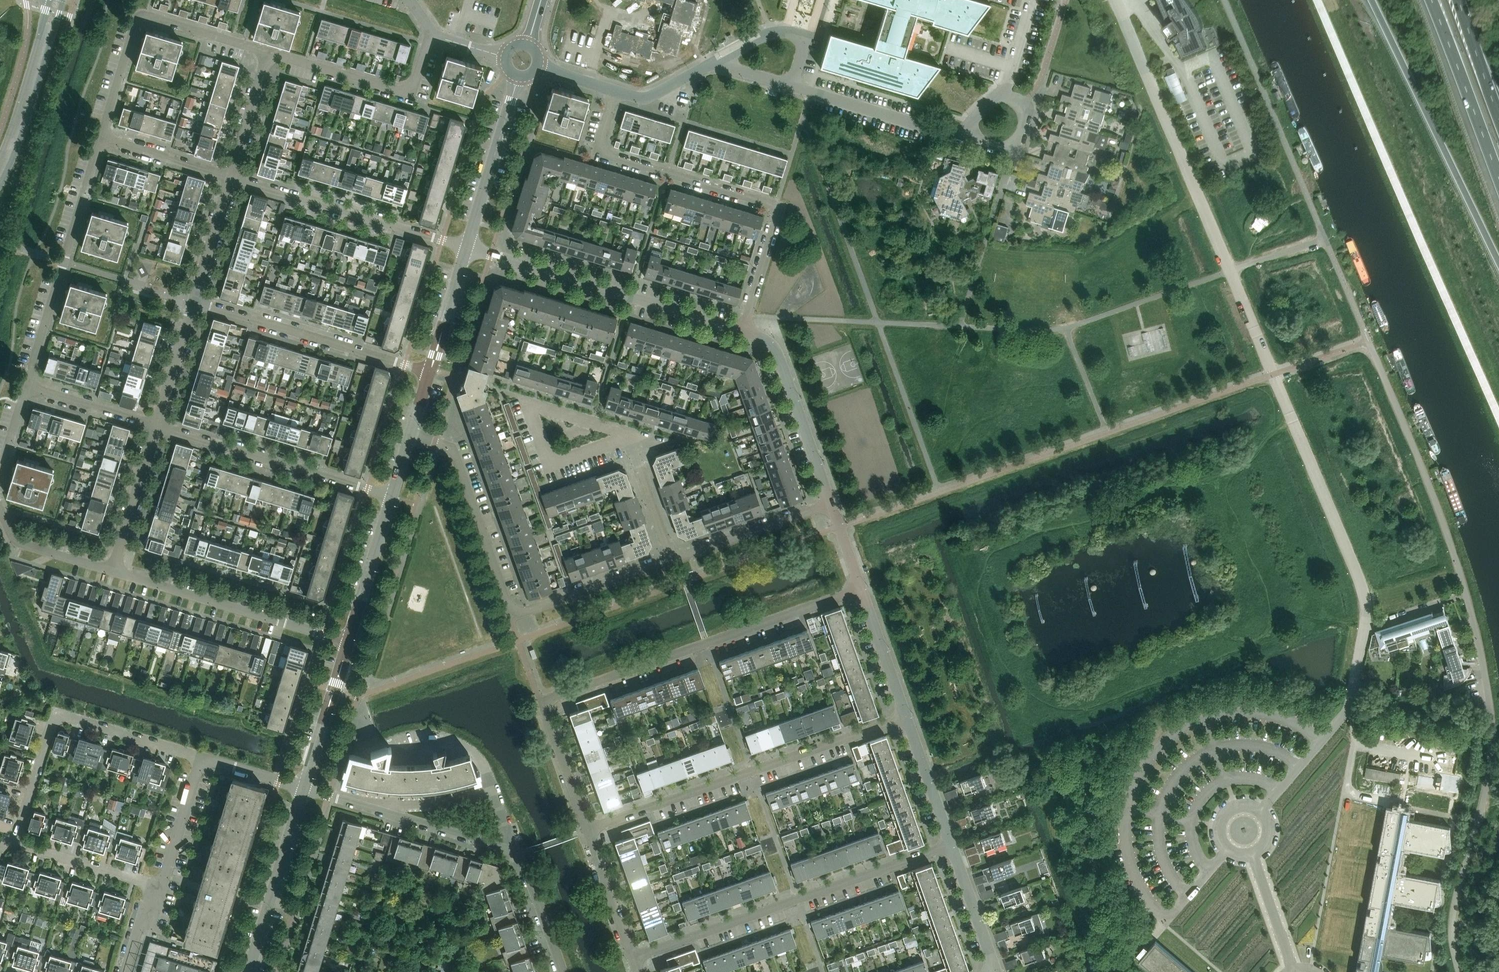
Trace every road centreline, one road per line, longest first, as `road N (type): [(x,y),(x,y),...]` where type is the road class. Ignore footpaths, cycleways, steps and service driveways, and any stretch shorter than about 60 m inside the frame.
road 1 (residential): [(588,829),(541,705),(548,699),(861,590)]
road 2 (residential): [(1476,629),(1445,525),(1369,340),(1273,375)]
road 3 (residential): [(1273,375),(1116,0)]
road 4 (residential): [(670,557),(512,614),(455,456),(409,434)]
road 5 (residential): [(746,332),(781,211),(610,156),(601,144),(617,93)]
road 6 (residential): [(1346,712),(1362,592),(1273,375)]
road 7 (residential): [(564,971),(523,859),(305,789)]
road 8 (unclassified): [(1459,971),(1454,907),(1478,822),(1491,731),(1476,629)]
road 9 (residential): [(633,957),(951,845)]
road 10 (residential): [(588,829),(906,718)]
road 11 (motorway): [(1372,0),(1498,264)]
road 12 (residential): [(746,332),(467,247)]
road 13 (residential): [(10,841),(56,713),(202,757)]
road 14 (residential): [(28,388),(103,140)]
road 15 (residential): [(348,642),(112,571)]
road 16 (residential): [(467,247),(232,176)]
road 17 (residential): [(429,372),(194,302)]
road 18 (residential): [(390,496),(156,427)]
road 19 (residential): [(434,38),(421,83),(404,95),(270,52)]
road 20 (residential): [(830,501),(778,353),(746,332)]
road 21 (secondary): [(0,183),(63,0)]
road 22 (tertiary): [(249,971),(305,789)]
road 23 (tertiary): [(467,247),(518,75)]
road 24 (residential): [(964,140),(793,88)]
road 25 (residential): [(628,436),(527,402),(549,462)]
road 26 (residential): [(830,501),(670,557)]
road 27 (secondary): [(50,0),(0,155)]
road 28 (residential): [(161,887),(10,841)]
road 29 (tertiary): [(305,789),(348,642)]
road 30 (residential): [(793,88),(808,39),(795,34),(767,35),(715,63)]
road 31 (tertiary): [(348,642),(390,496)]
road 32 (residential): [(112,571),(156,427)]
road 33 (motorway): [(1447,40),(1498,178)]
road 34 (residential): [(161,887),(202,757)]
road 35 (residential): [(112,571),(16,542),(0,510)]
road 36 (residential): [(906,718),(861,590)]
road 37 (residential): [(633,957),(588,829)]
road 38 (residential): [(270,52),(139,18)]
road 39 (residential): [(964,140),(982,109),(1002,97),(1021,105),(1027,120),(1023,137),(1005,149)]
road 40 (residential): [(951,845),(906,718)]
road 41 (residential): [(232,176),(103,140)]
road 42 (residential): [(156,427),(28,388)]
road 43 (residential): [(995,971),(951,845)]
road 44 (residential): [(194,302),(232,176)]
road 45 (residential): [(156,427),(194,302)]
road 46 (tertiary): [(429,372),(467,247)]
road 47 (residential): [(232,176),(270,52)]
road 48 (residential): [(670,557),(628,436)]
road 49 (residential): [(103,140),(139,18)]
road 50 (trunk): [(1498,117),(1455,0)]

